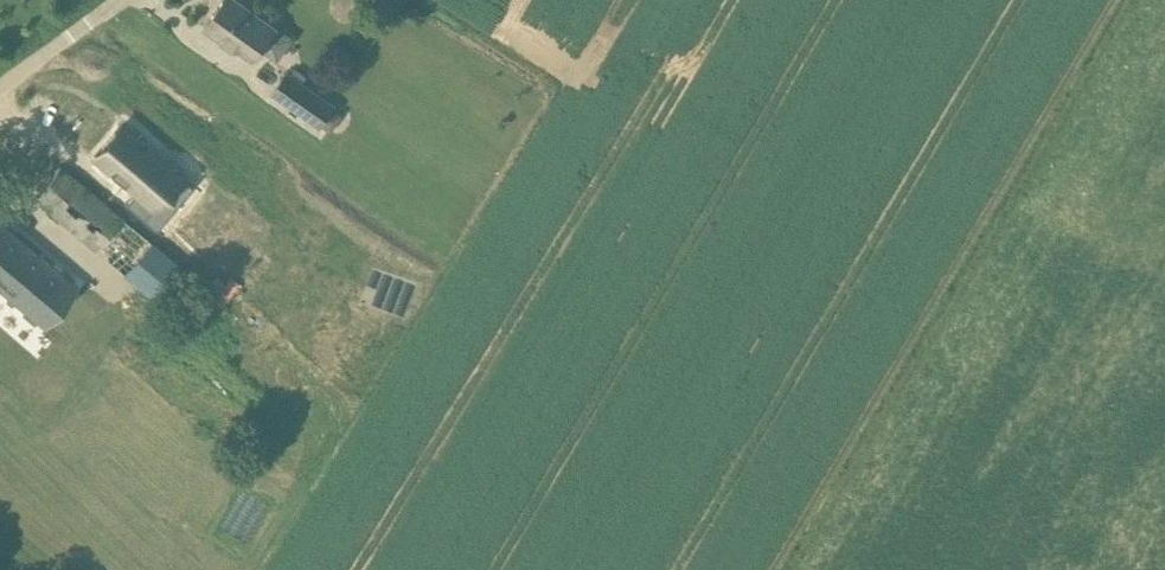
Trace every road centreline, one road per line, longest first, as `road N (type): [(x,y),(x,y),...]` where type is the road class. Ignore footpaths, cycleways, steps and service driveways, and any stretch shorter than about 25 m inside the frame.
road 1 (unclassified): [(0,86),(117,0)]

